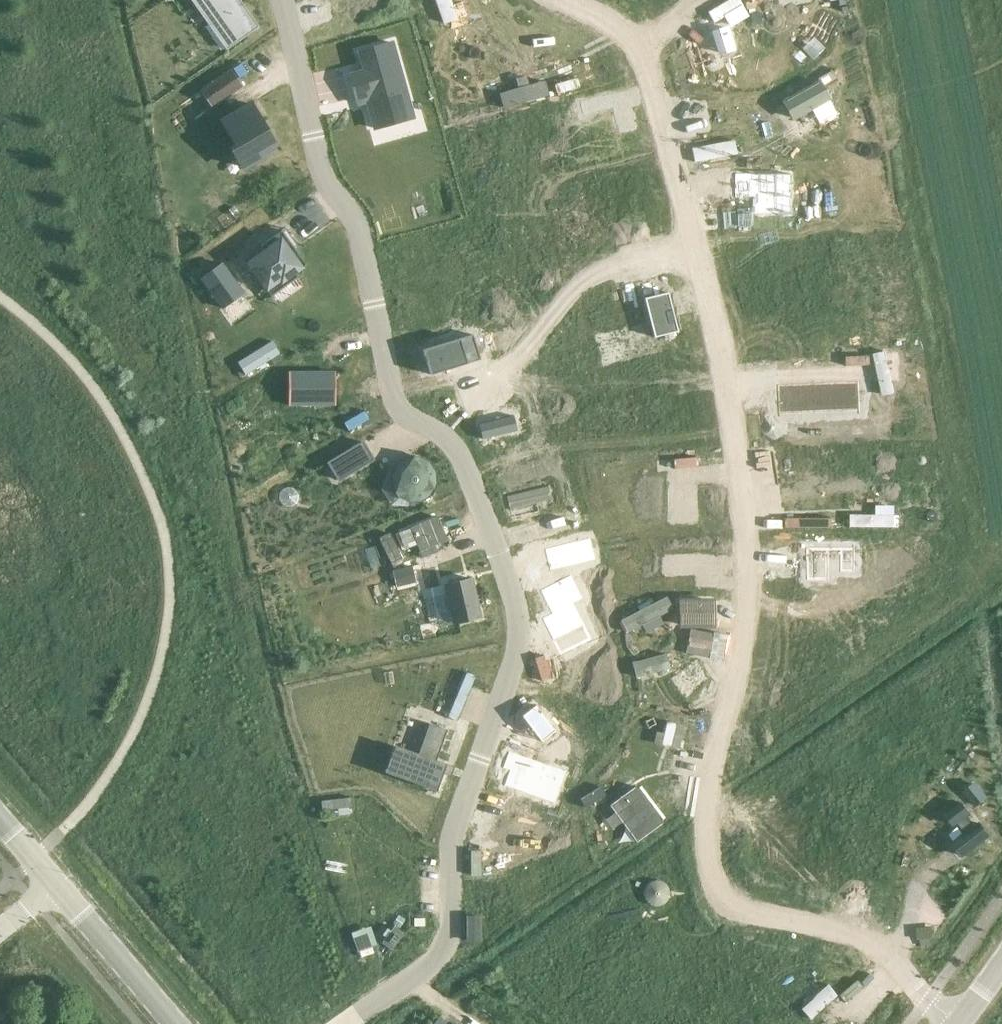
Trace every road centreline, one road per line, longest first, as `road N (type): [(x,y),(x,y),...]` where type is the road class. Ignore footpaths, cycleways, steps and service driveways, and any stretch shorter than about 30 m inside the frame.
road 1 (residential): [(341,1023),(440,951),(445,855),(515,647),(511,597),(451,447),(396,416),(357,229),(323,183),(275,0)]
road 2 (residential): [(646,52),(703,262),(748,517),(747,620),(710,751),(712,887),(753,917),(877,944),(928,997)]
road 3 (tertiary): [(171,1023),(0,827)]

